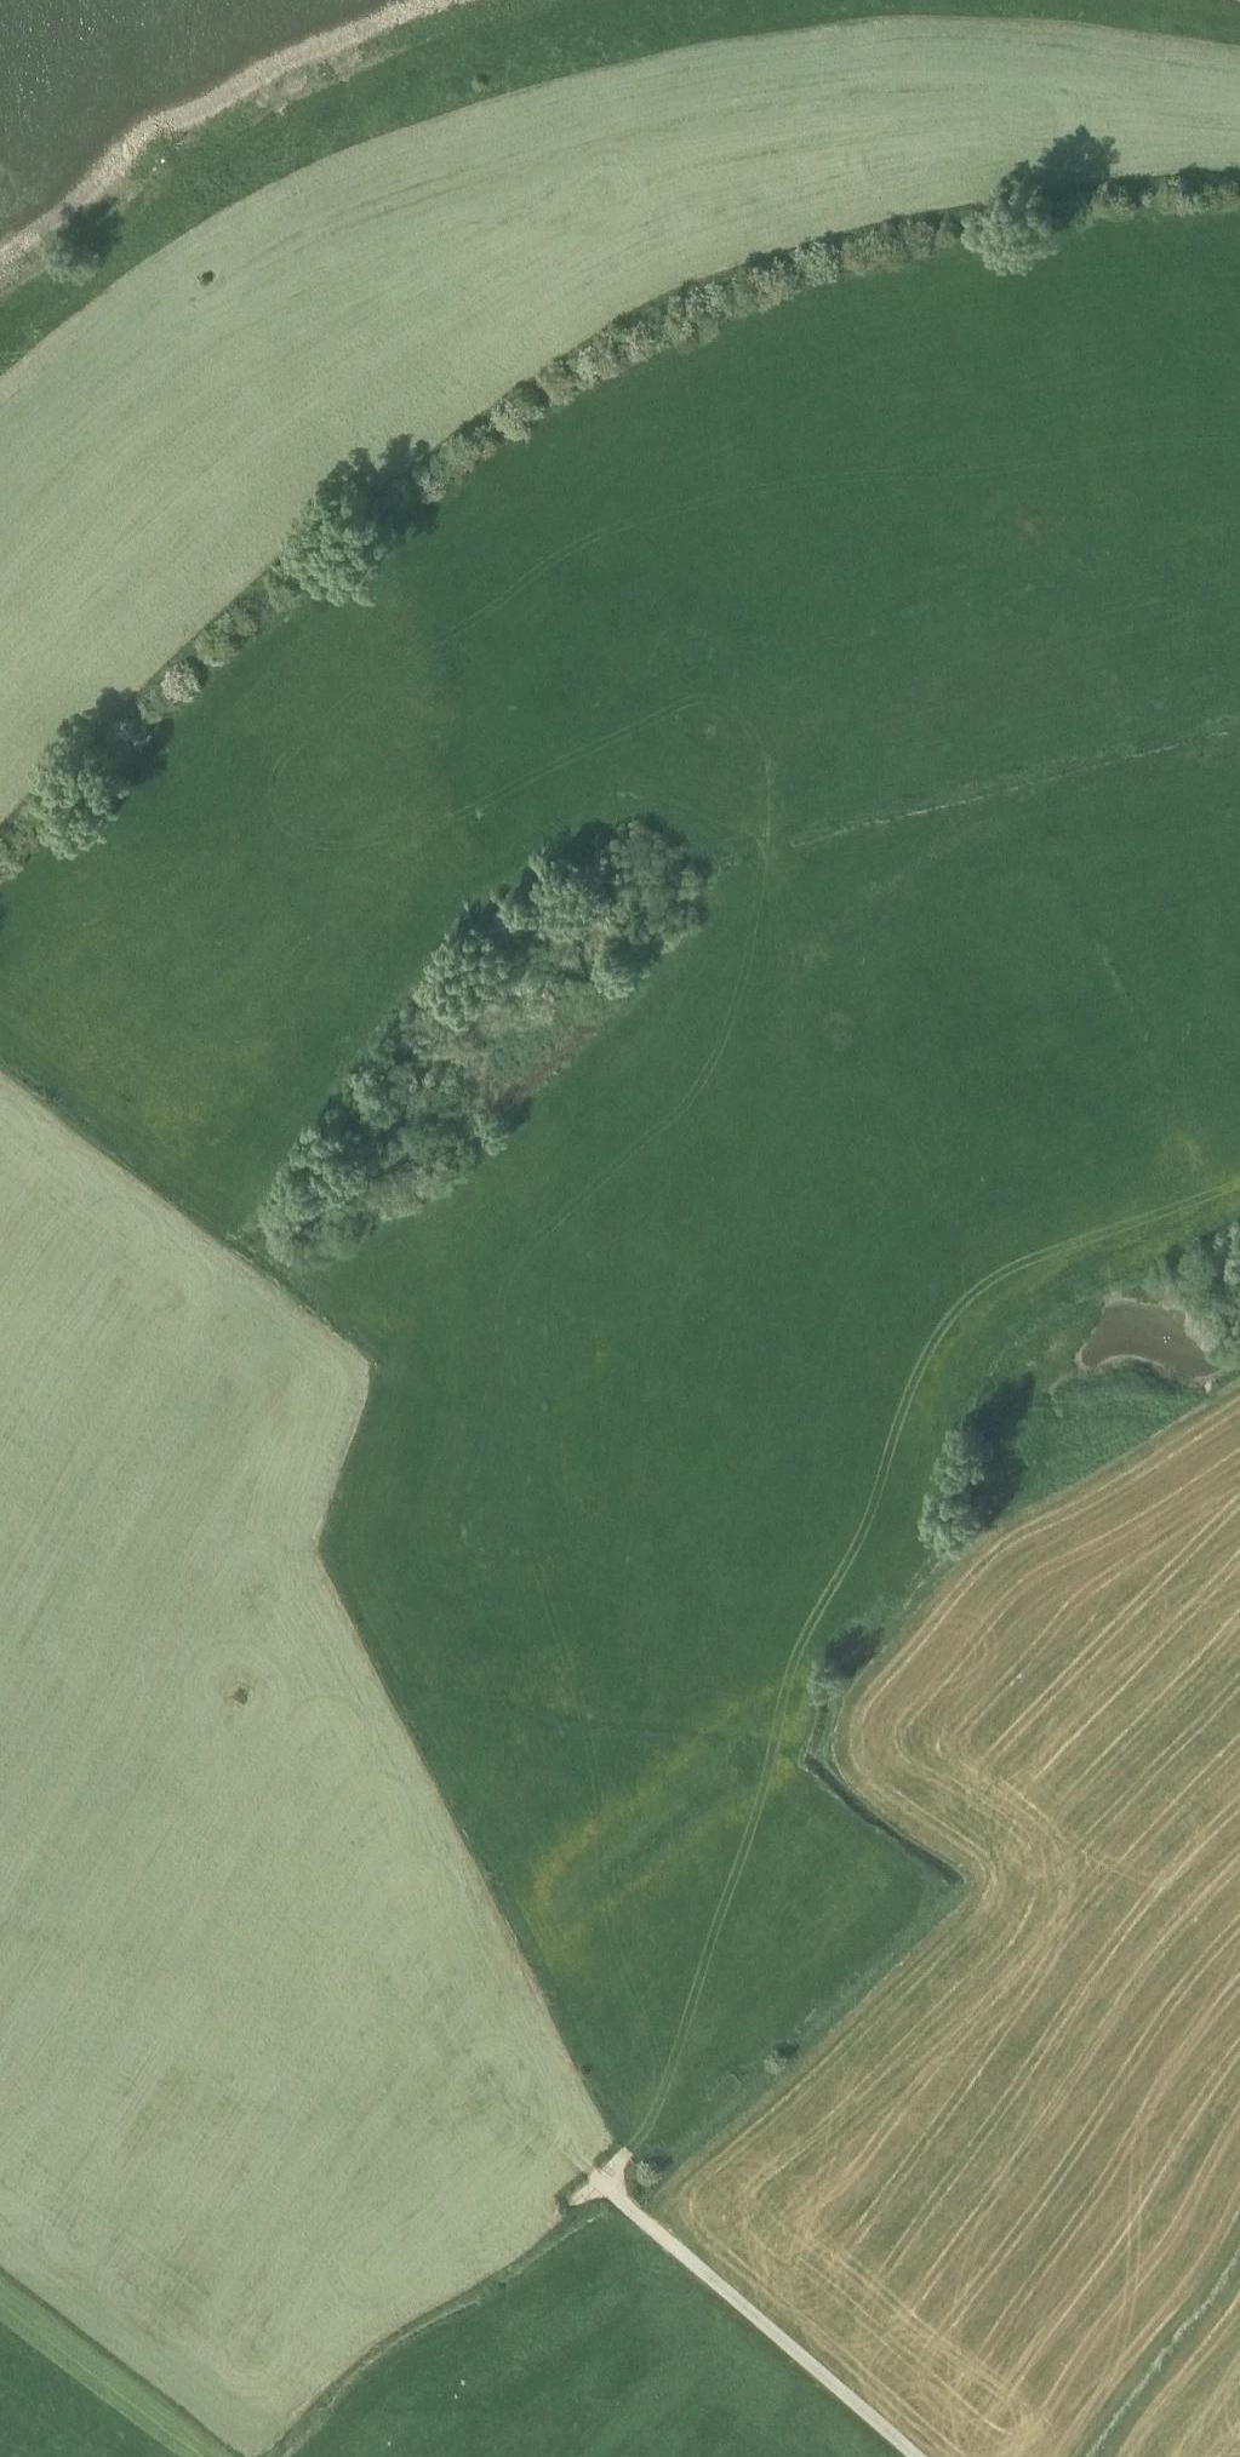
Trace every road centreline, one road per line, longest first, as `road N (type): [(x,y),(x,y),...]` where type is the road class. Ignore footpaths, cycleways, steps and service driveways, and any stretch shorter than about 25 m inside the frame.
road 1 (unclassified): [(895,2456),(619,2212)]

